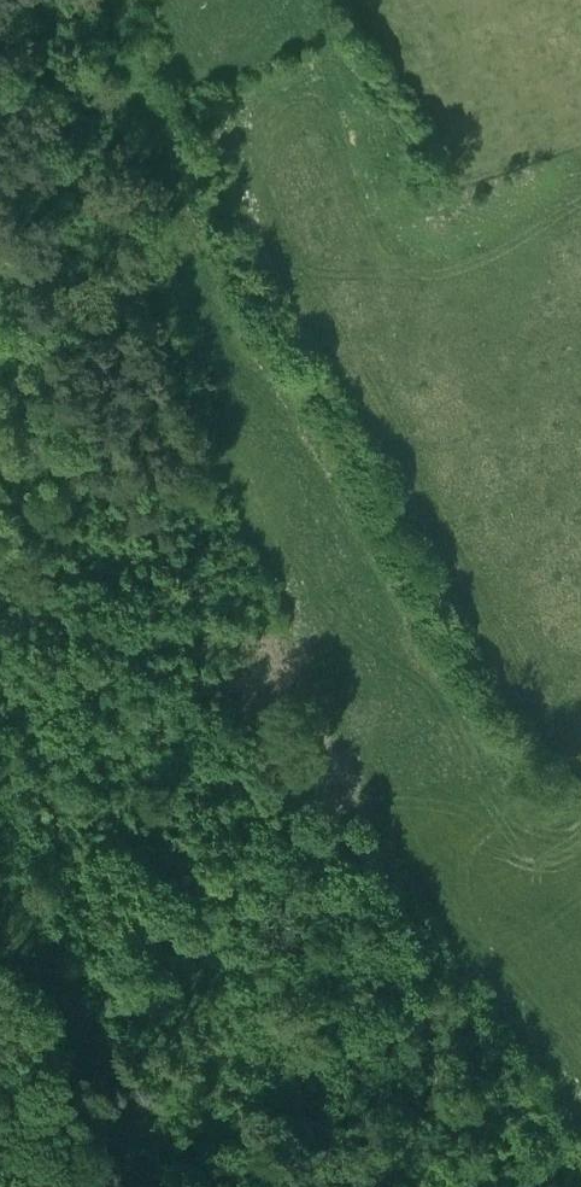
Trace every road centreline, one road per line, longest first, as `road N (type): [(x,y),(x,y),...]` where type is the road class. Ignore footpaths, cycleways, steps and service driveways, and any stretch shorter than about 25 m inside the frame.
road 1 (track): [(0,988),(112,1186)]

